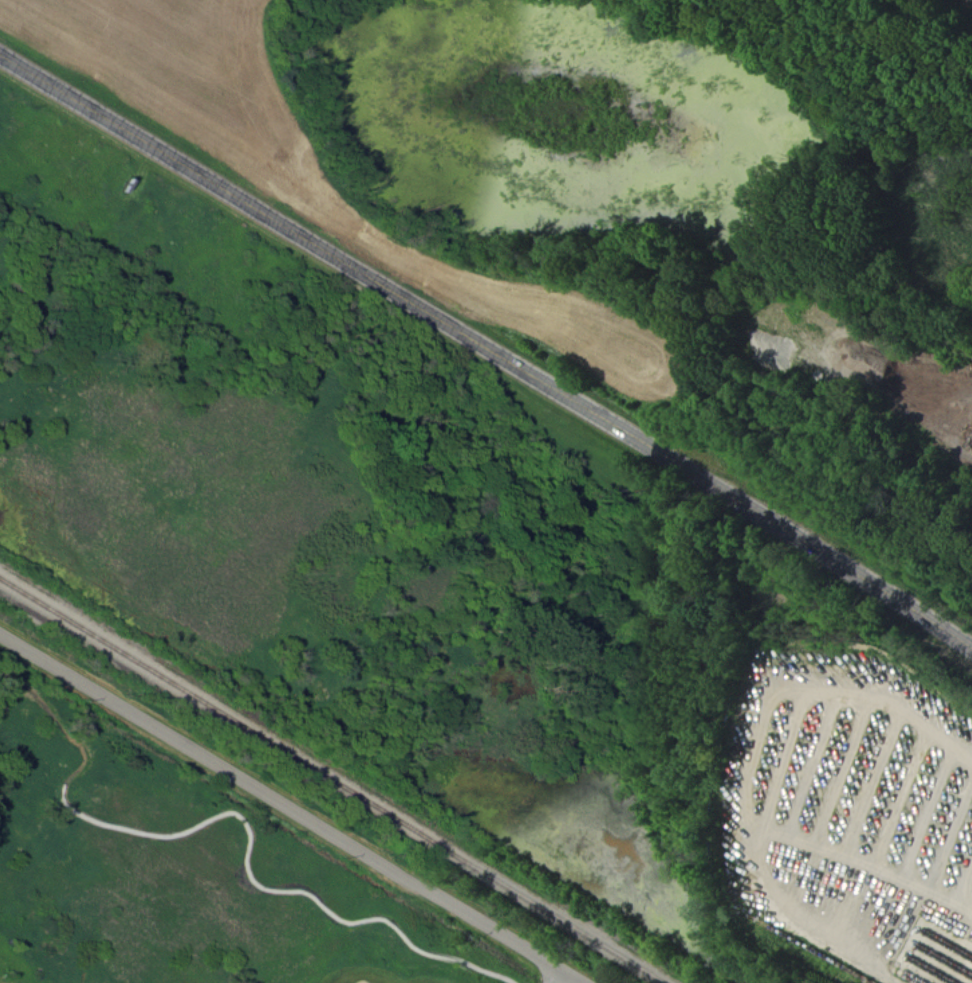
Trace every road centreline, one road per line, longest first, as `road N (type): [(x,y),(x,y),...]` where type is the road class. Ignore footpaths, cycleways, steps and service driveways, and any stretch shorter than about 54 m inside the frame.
road 1 (secondary): [(0,55),(854,566),(971,645)]
road 2 (residential): [(0,631),(572,982)]

